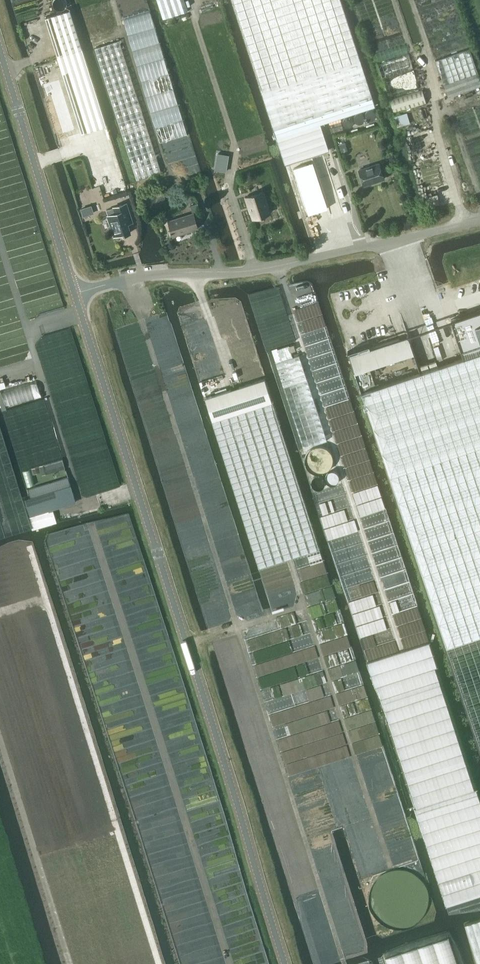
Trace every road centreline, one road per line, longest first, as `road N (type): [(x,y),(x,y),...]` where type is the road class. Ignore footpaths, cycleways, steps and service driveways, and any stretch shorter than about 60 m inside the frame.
road 1 (unclassified): [(290,963),(72,278)]
road 2 (track): [(346,963),(128,280)]
road 3 (track): [(230,963),(92,530)]
road 4 (unclassified): [(72,278),(277,268),(479,222)]
road 5 (track): [(394,643),(277,268)]
road 6 (track): [(390,866),(304,611),(188,646)]
road 7 (track): [(139,489),(82,506),(0,242)]
road 8 (unclassified): [(72,278),(0,46)]
road 9 (track): [(173,176),(118,0)]

